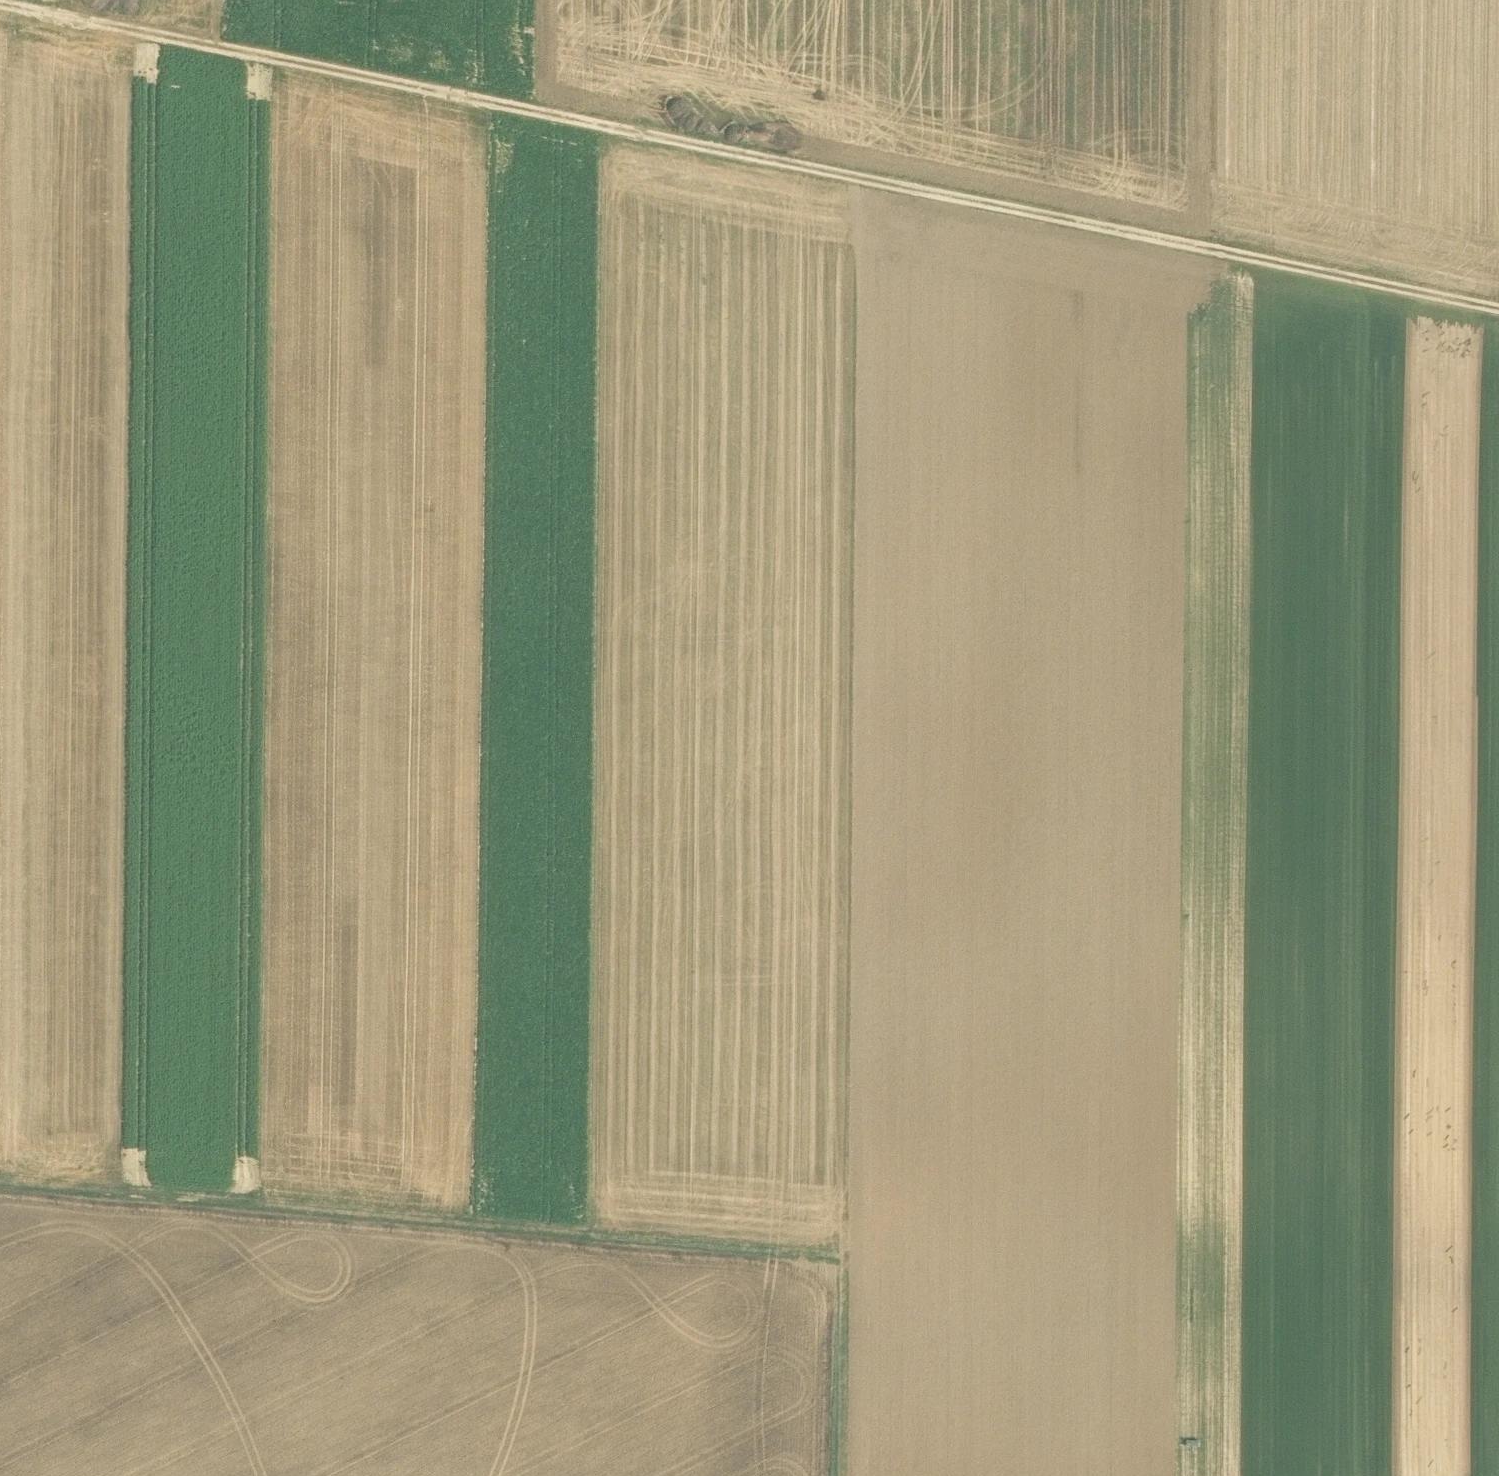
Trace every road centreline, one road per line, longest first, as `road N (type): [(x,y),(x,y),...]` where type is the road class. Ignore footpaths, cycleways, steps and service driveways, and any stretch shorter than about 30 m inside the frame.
road 1 (track): [(0,1),(1498,309)]
road 2 (track): [(0,1181),(842,1257),(836,1475)]

